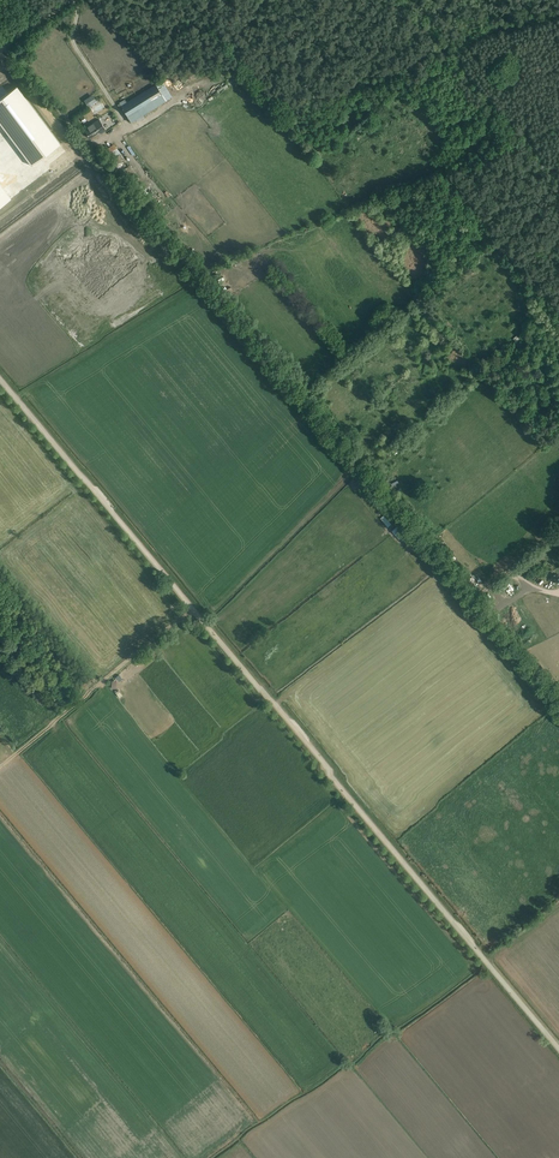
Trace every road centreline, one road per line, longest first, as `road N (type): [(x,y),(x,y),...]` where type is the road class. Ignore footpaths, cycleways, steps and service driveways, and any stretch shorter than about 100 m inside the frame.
road 1 (unclassified): [(558,1046),(0,380)]
road 2 (track): [(195,612),(0,768)]
road 3 (track): [(4,46),(91,147)]

